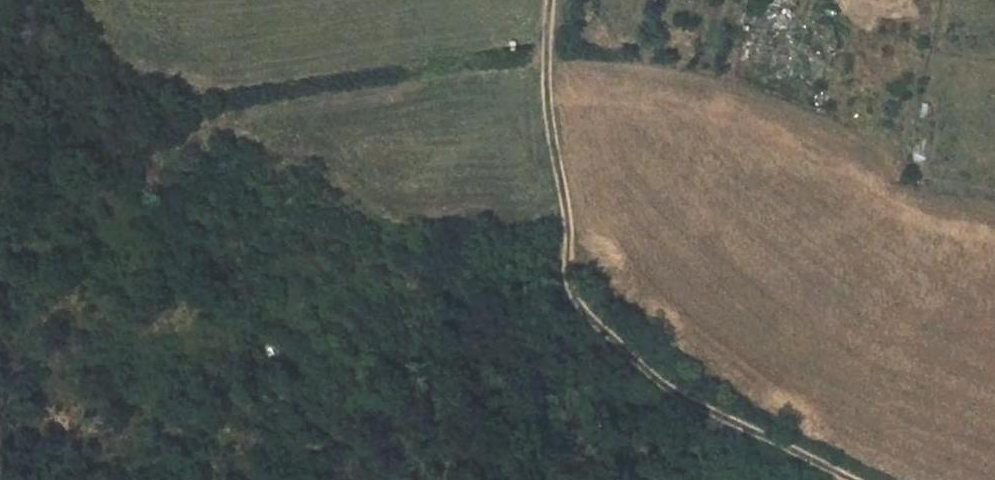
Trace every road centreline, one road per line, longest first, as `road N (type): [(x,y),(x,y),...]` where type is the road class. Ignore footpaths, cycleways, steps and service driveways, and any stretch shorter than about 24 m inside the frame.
road 1 (track): [(550,0),(543,71),(570,240),(594,325),(718,416),(815,465)]

